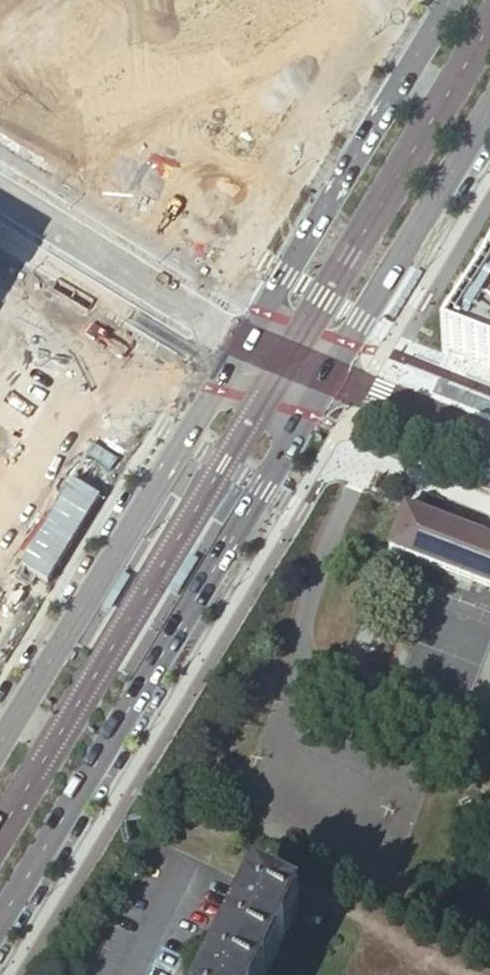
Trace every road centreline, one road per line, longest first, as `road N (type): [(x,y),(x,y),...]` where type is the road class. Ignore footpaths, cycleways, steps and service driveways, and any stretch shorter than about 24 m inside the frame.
road 1 (primary): [(0,926),(310,413)]
road 2 (primary): [(229,372),(0,754)]
road 3 (primary): [(452,0),(229,372)]
road 4 (primary): [(310,413),(489,111)]
road 5 (residential): [(0,227),(229,372)]

